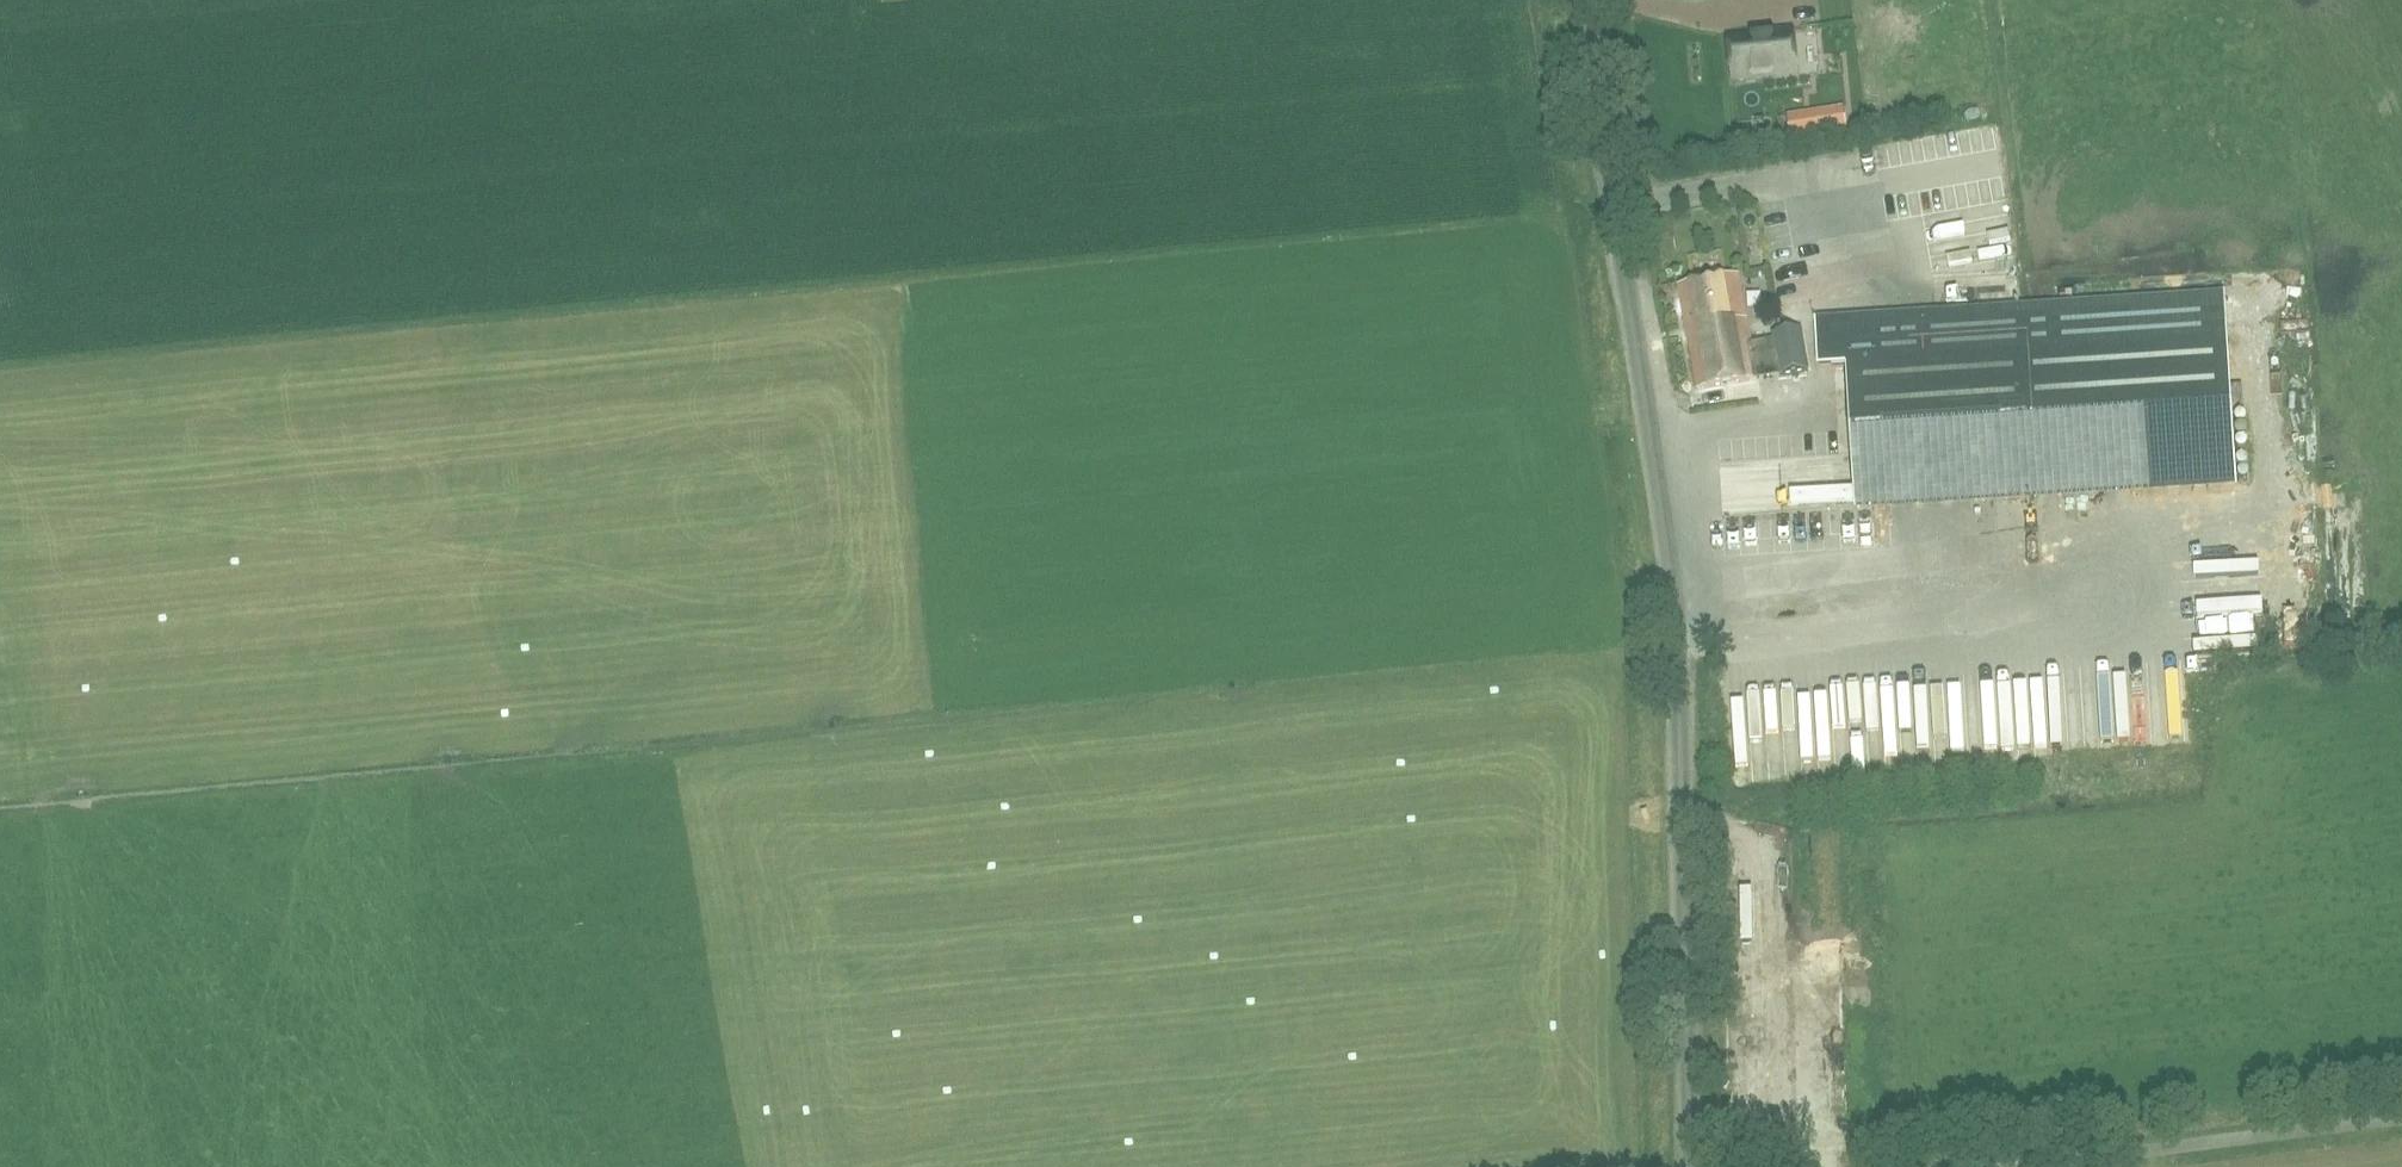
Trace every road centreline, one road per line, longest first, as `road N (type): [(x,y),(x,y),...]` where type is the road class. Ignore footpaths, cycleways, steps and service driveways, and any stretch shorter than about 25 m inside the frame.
road 1 (unclassified): [(1691,1166),(1672,591),(1586,0)]
road 2 (track): [(2020,1166),(2401,1118)]

